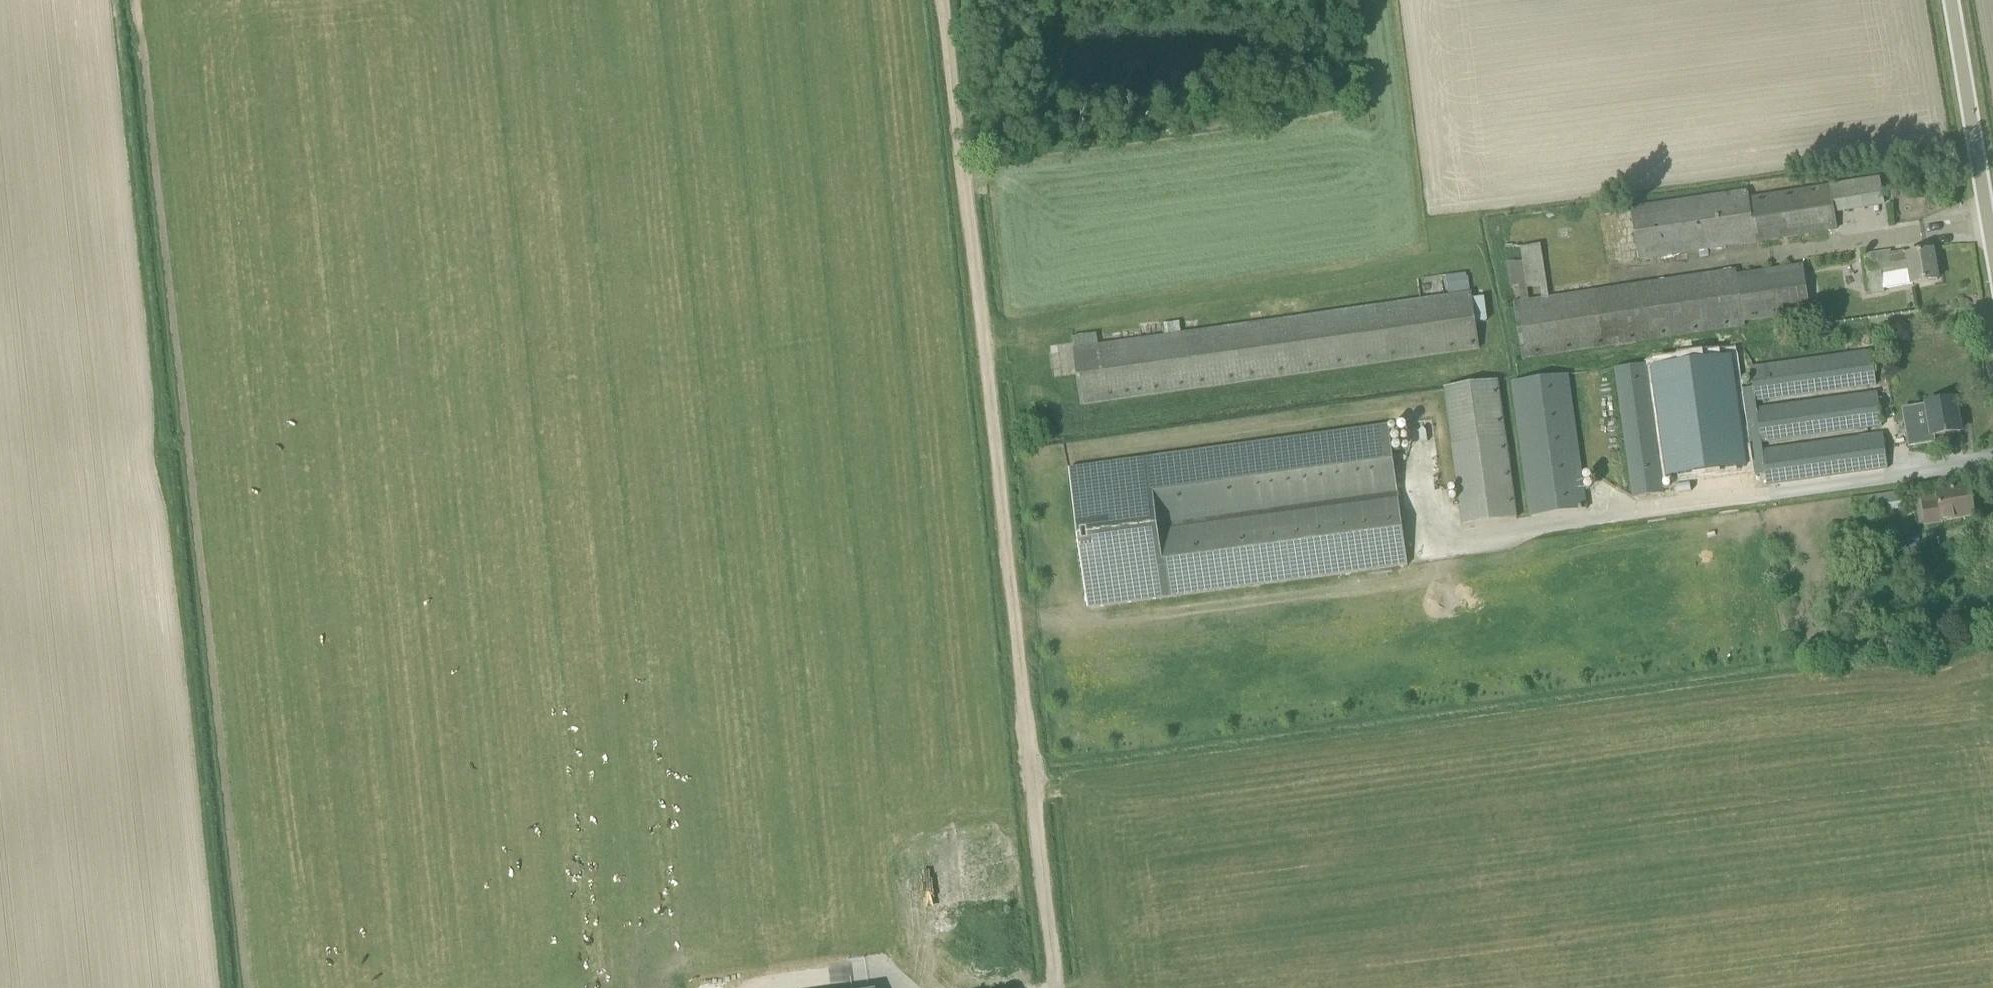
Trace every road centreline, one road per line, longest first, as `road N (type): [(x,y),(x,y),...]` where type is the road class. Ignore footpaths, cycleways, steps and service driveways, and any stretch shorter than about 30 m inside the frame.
road 1 (track): [(943,0),(1053,987)]
road 2 (unclassified): [(1992,251),(1950,0)]

